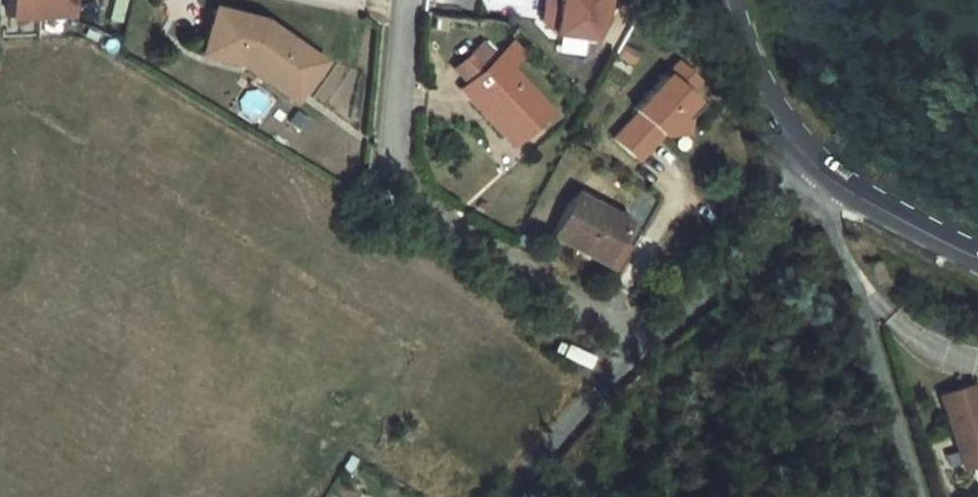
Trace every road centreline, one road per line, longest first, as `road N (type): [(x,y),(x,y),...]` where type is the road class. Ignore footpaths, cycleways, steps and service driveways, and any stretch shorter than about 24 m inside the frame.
road 1 (residential): [(624,365),(378,211),(402,0)]
road 2 (residential): [(826,182),(813,209),(902,496)]
road 3 (unclassified): [(624,365),(806,166)]
road 4 (primary): [(727,0),(757,96),(806,166)]
road 5 (primary): [(826,182),(977,262)]
road 6 (unclassified): [(523,496),(624,365)]

